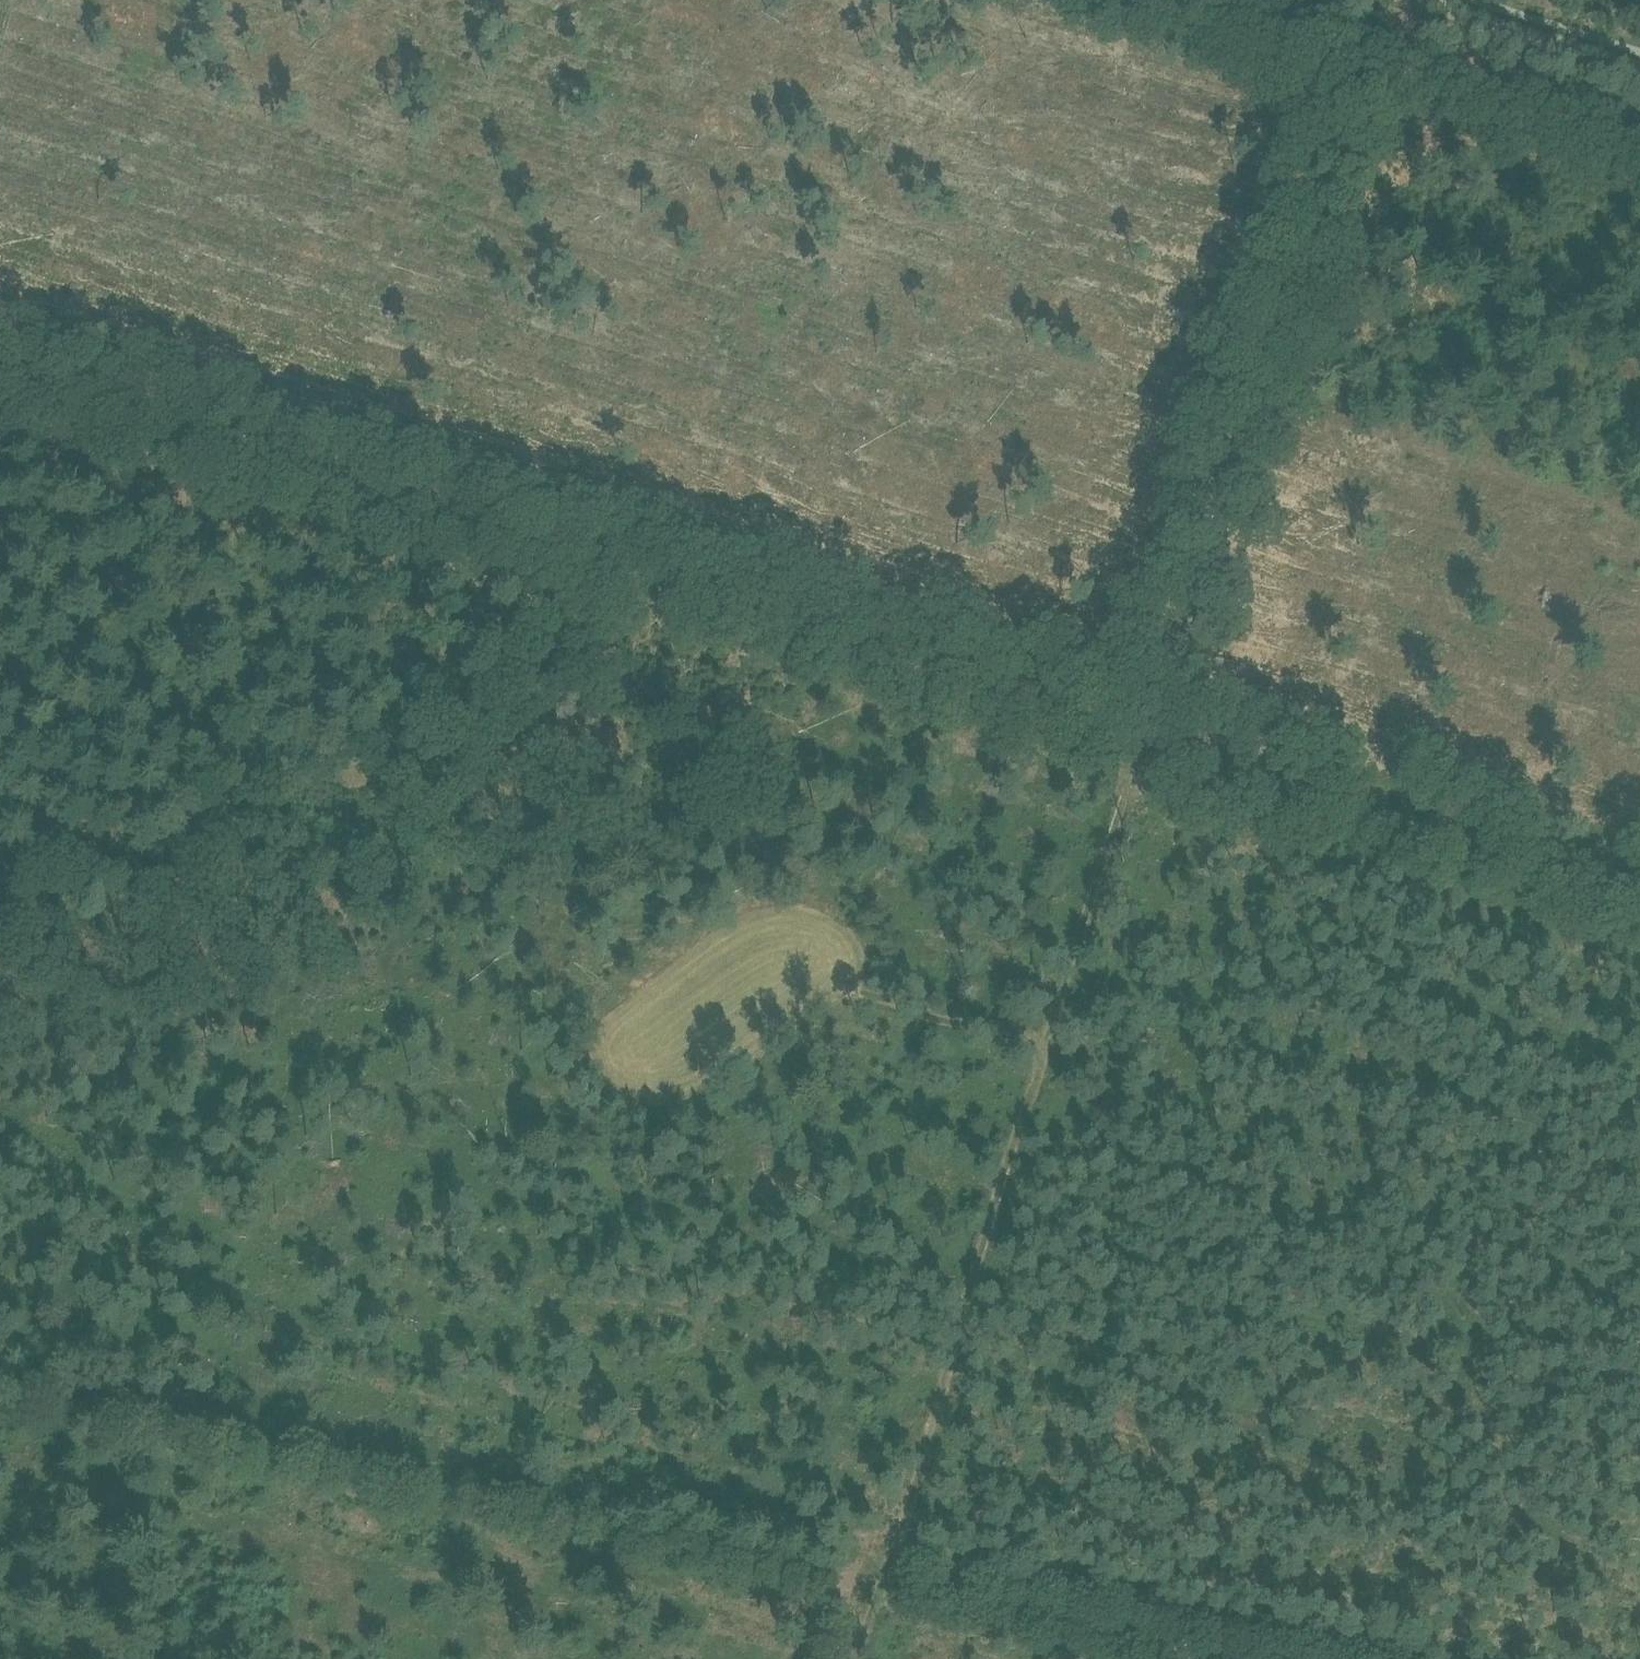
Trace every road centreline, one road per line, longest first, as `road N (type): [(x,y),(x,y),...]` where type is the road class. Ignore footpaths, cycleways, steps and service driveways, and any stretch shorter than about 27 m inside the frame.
road 1 (track): [(858,1658),(1161,709)]
road 2 (track): [(1639,65),(1432,0)]

